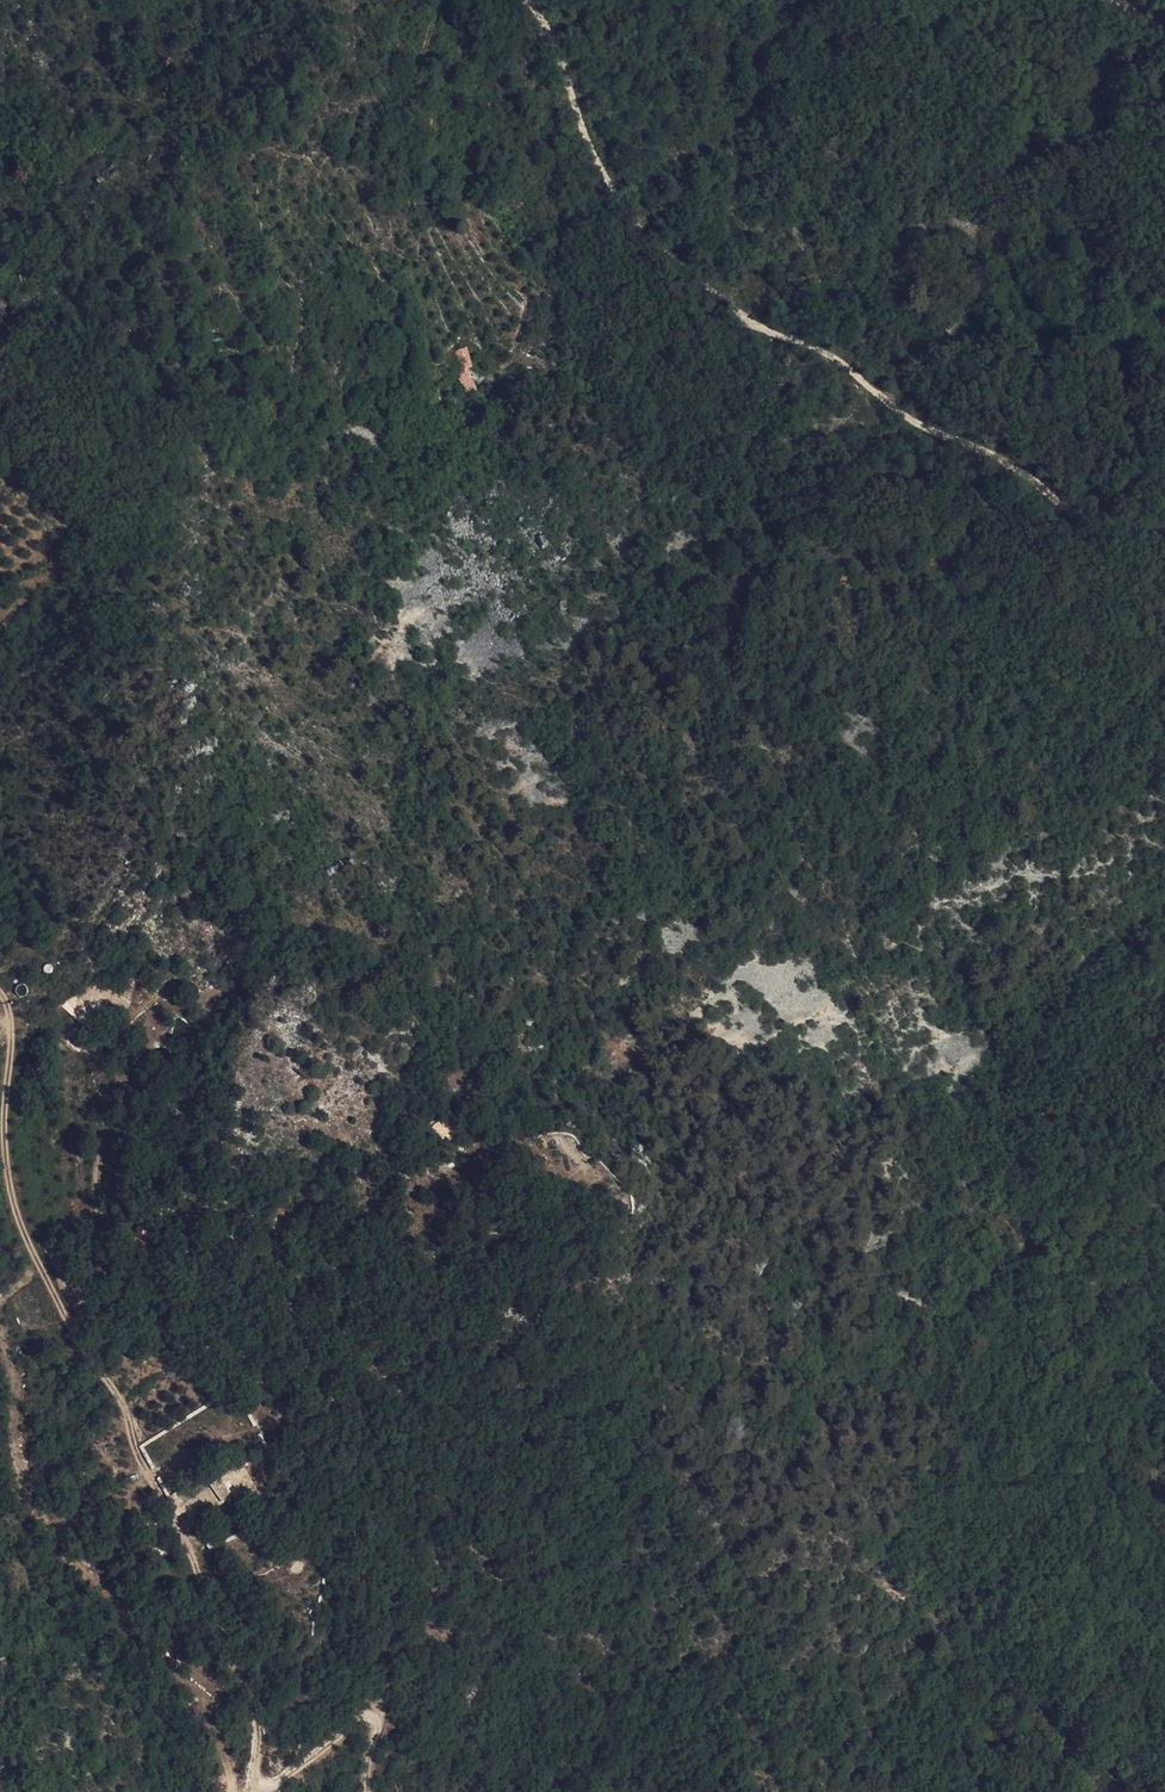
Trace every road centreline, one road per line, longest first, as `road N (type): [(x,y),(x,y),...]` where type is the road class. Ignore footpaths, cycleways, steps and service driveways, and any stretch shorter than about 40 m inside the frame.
road 1 (track): [(371,1791),(379,1714),(365,1716),(272,1790),(256,1776),(266,1747),(262,1656),(239,1598),(27,1244),(10,1176),(14,1022),(0,996)]
road 2 (track): [(1164,535),(1116,529),(1046,499),(916,422),(818,347),(759,331),(641,232),(609,187),(549,26),(526,0)]

